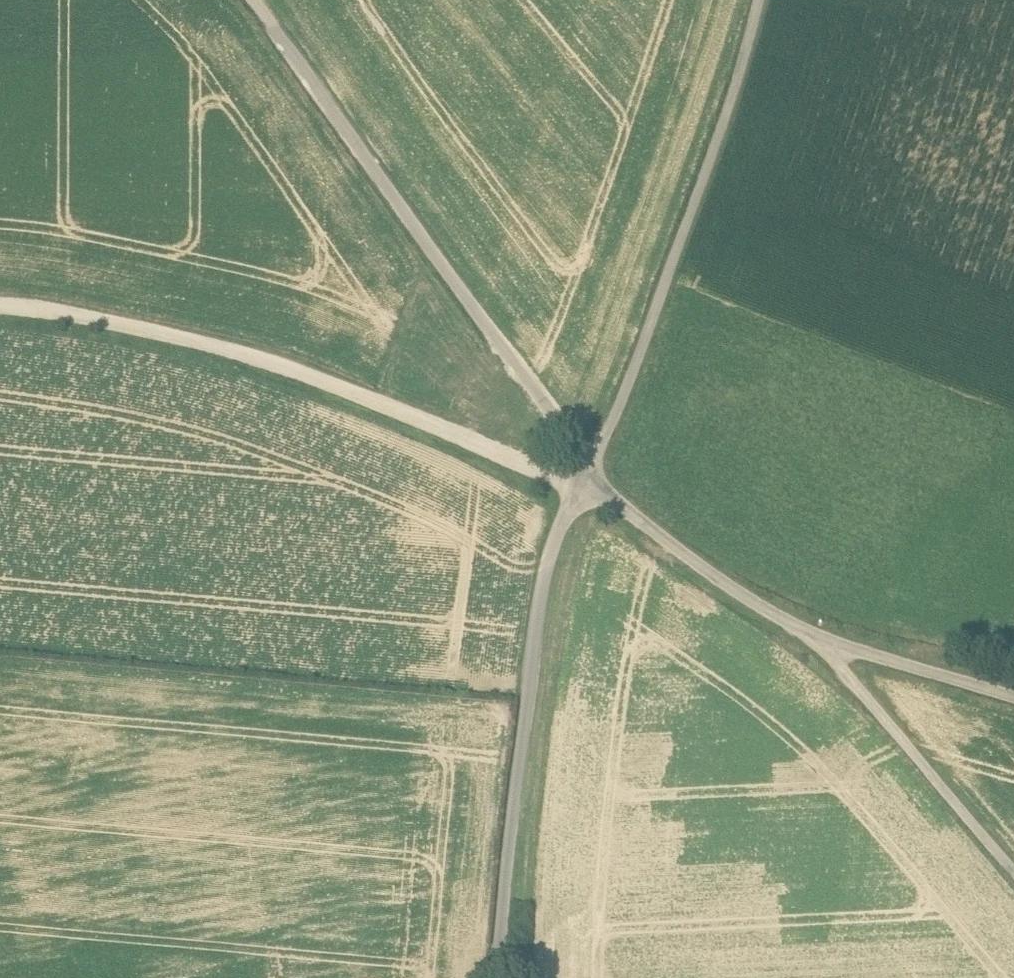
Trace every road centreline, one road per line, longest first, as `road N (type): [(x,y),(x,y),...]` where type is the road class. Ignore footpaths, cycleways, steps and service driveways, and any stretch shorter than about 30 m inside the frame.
road 1 (track): [(587,474),(552,474),(230,349),(0,304)]
road 2 (unclassified): [(587,474),(562,425),(252,0)]
road 3 (unclassified): [(498,977),(541,591),(587,474)]
road 4 (unclassified): [(587,474),(648,332),(759,0)]
road 5 (unclassified): [(1013,870),(821,638)]
road 6 (unclassified): [(821,638),(710,572),(587,474)]
road 7 (unclassified): [(1013,696),(821,638)]

